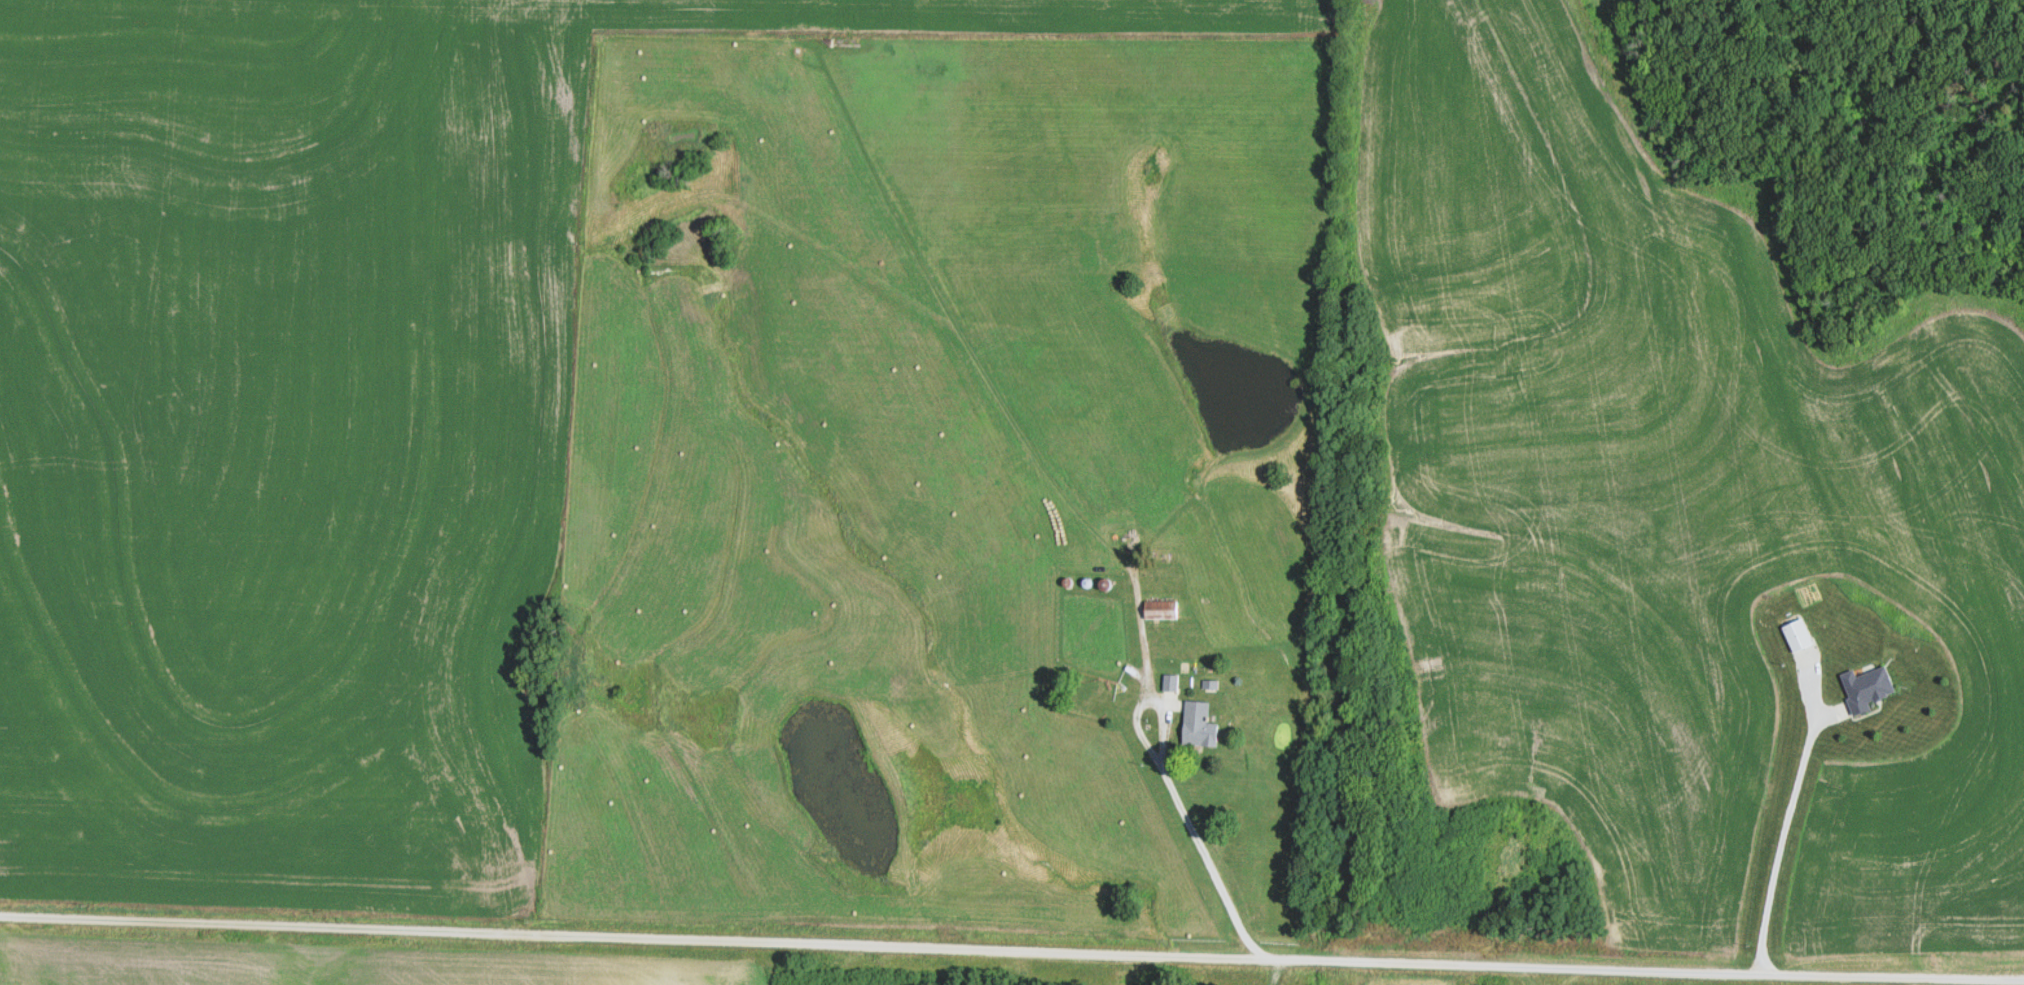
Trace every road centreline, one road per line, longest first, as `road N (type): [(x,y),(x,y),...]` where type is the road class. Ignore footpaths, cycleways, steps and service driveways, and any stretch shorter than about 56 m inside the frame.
road 1 (residential): [(0,913),(2023,977)]

